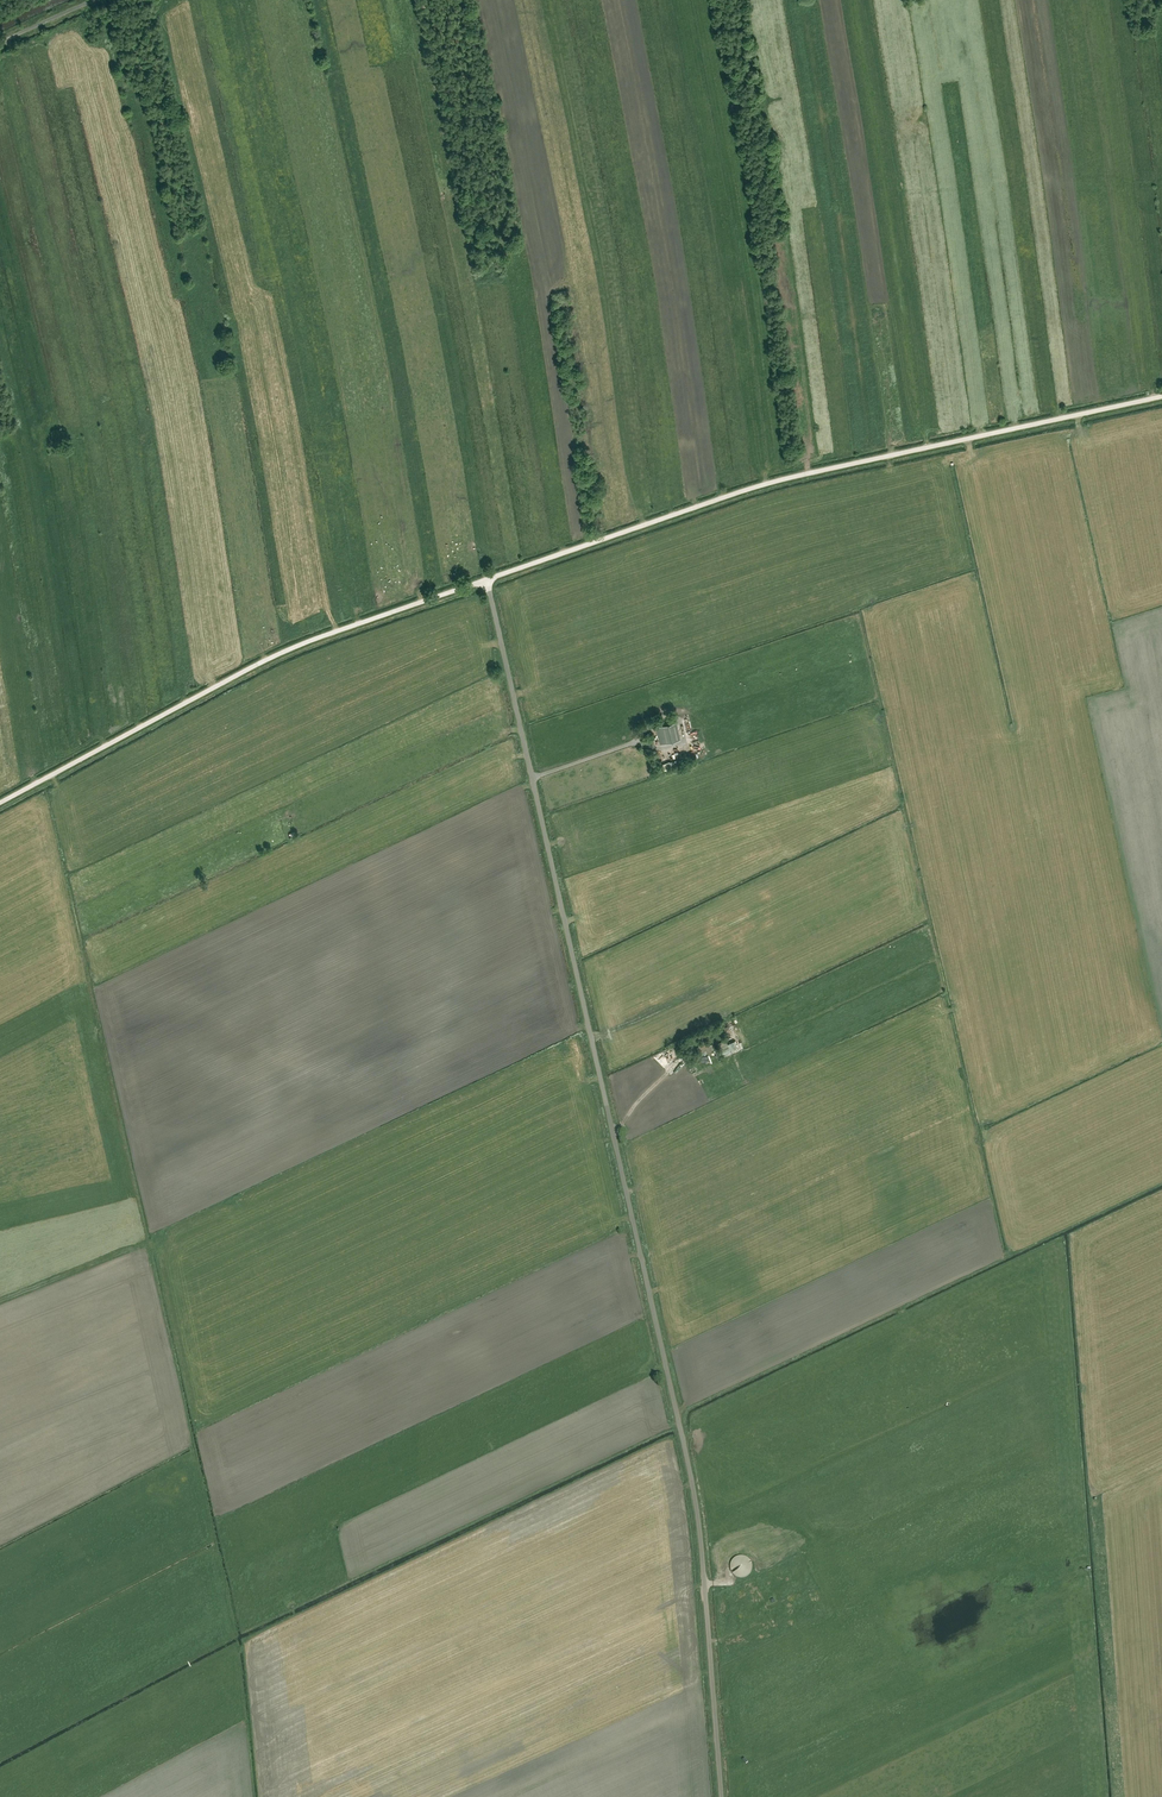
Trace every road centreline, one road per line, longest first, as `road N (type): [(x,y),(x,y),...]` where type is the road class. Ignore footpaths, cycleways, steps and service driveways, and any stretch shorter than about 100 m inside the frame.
road 1 (unclassified): [(721,1796),(689,1469),(486,579)]
road 2 (unclassified): [(486,579),(785,479),(1161,396)]
road 3 (unclassified): [(0,802),(267,659),(486,579)]

